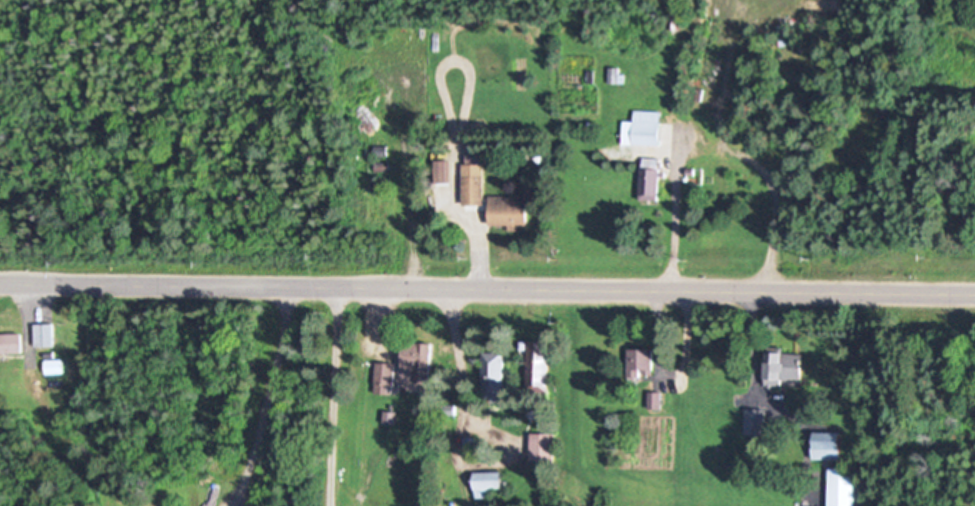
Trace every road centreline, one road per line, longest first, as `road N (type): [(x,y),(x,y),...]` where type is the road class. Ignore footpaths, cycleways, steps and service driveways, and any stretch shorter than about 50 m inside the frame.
road 1 (secondary): [(974,294),(0,285)]

